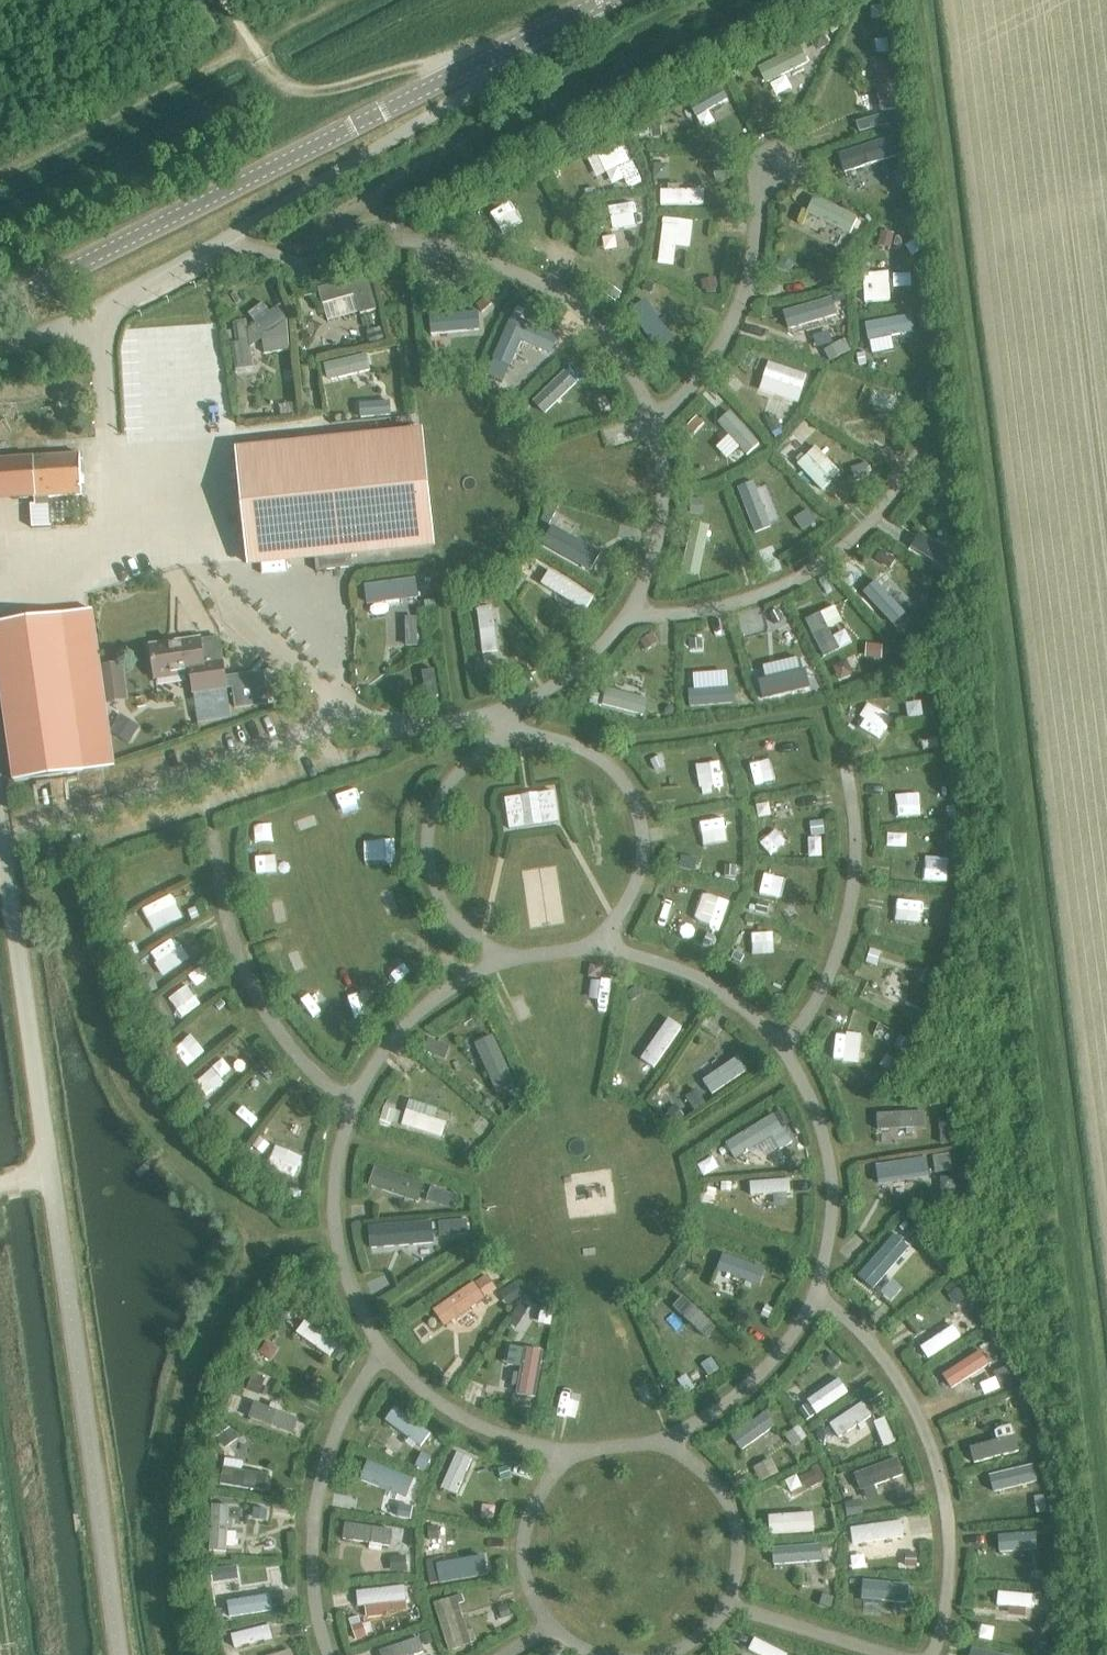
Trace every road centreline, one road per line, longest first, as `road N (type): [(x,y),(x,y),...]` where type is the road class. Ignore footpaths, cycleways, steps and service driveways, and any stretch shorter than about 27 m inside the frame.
road 1 (track): [(0,827),(118,1654)]
road 2 (tertiary): [(0,305),(337,143),(602,0)]

